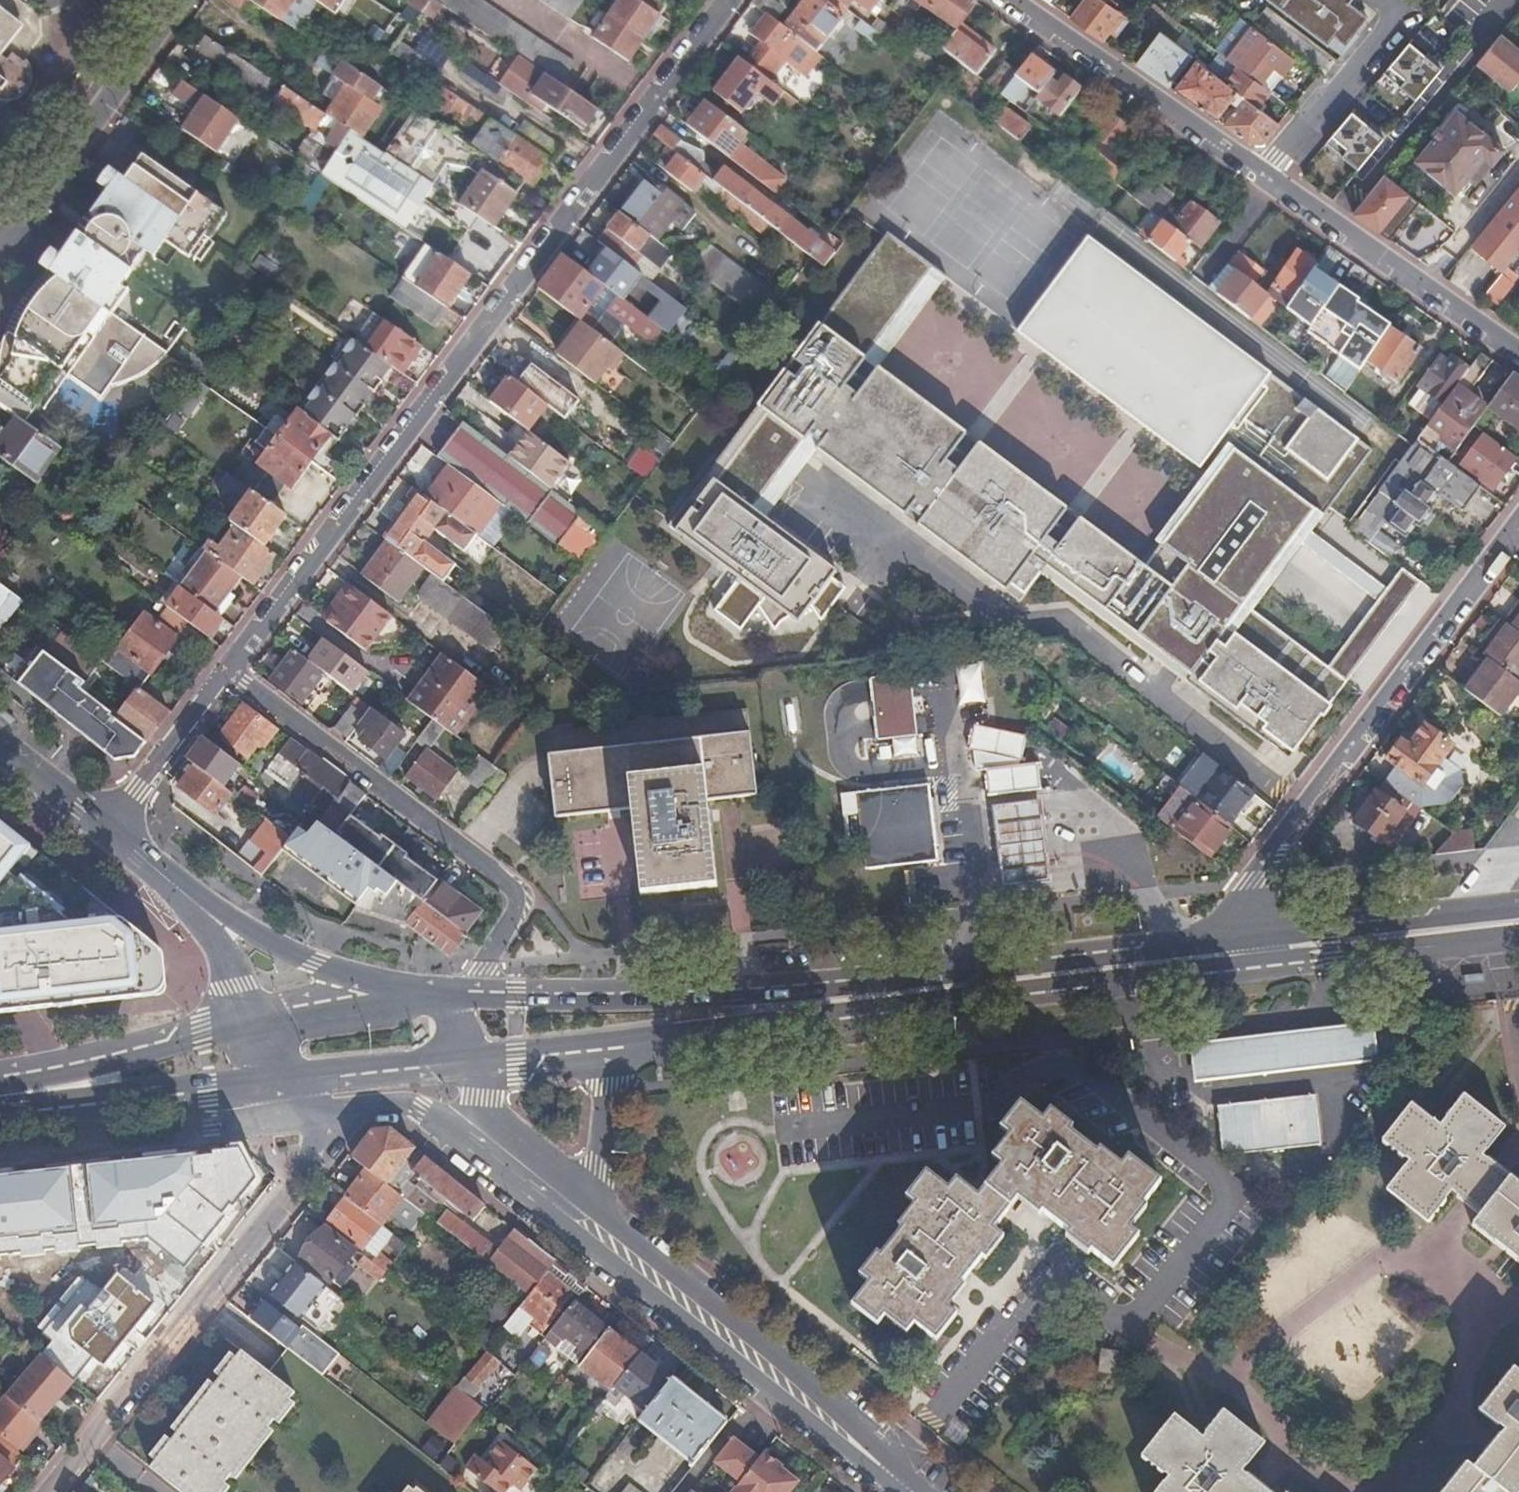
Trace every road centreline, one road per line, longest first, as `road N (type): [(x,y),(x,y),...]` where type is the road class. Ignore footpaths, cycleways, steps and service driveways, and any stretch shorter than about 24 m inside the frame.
road 1 (residential): [(727,0),(228,671)]
road 2 (primary): [(1256,940),(755,995),(456,998)]
road 3 (primary): [(612,1041),(1258,962)]
road 4 (residential): [(1518,525),(1275,849),(1254,882),(1256,940)]
road 5 (residential): [(456,998),(521,903),(517,891),(228,671)]
road 6 (secondary): [(910,1491),(573,1202)]
road 7 (residential): [(329,1114),(311,1161),(94,1438)]
road 8 (residential): [(1262,170),(1014,0)]
road 9 (residential): [(0,1159),(294,1119)]
road 10 (residential): [(8,242),(177,0)]
road 11 (residential): [(1518,352),(1276,186)]
road 12 (primary): [(1518,909),(1256,940)]
road 13 (primary): [(1258,962),(1518,932)]
road 14 (primary): [(29,1093),(274,1074)]
road 15 (primary): [(251,1024),(29,1093)]
road 16 (tertiary): [(404,1002),(196,901)]
road 17 (residential): [(1386,0),(1396,20),(1262,170)]
road 18 (residential): [(228,671),(108,830)]
road 19 (primary): [(274,1074),(469,1056)]
road 20 (secondary): [(573,1202),(597,1167),(612,1041)]
road 21 (primary): [(404,1002),(251,1024)]
road 22 (primary): [(469,1056),(612,1041)]
road 23 (secondary): [(329,1114),(402,1106),(445,1121),(468,1118)]
road 24 (tertiary): [(0,745),(108,830)]
road 25 (tertiary): [(196,901),(251,1024)]
road 26 (secondary): [(573,1202),(468,1118)]
road 27 (residential): [(1196,281),(1276,186)]

